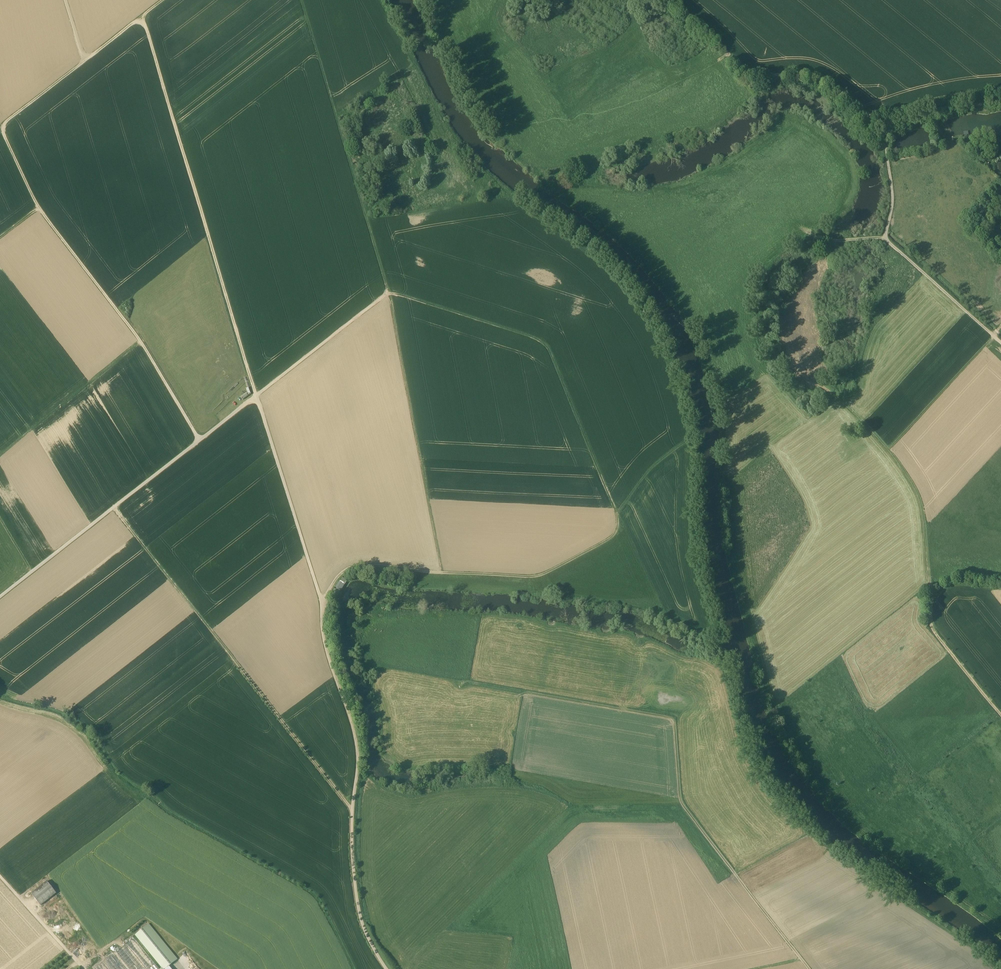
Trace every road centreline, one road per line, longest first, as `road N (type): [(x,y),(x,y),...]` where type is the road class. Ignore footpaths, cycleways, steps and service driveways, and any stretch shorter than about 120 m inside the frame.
road 1 (track): [(419,0),(465,104),(493,141),(618,238),(694,331),(724,415),(728,522),(753,641),(806,773),(872,842),(1000,931)]
road 2 (track): [(687,433),(695,573),(742,737),(761,774),(828,853),(990,968)]
road 3 (track): [(385,968),(364,933),(353,885),(353,734),(259,398)]
road 4 (track): [(201,443),(142,343),(33,199),(2,128),(168,0)]
road 5 (track): [(383,0),(467,161),(632,298),(659,344),(687,433)]
road 6 (track): [(452,680),(676,720),(681,802),(800,960)]
road 7 (track): [(835,238),(806,292),(825,394),(907,480),(923,516),(932,596)]
road 8 (track): [(143,20),(259,398)]
road 9 (track): [(116,510),(350,807)]
road 10 (track): [(386,291),(544,344),(616,519)]
road 11 (track): [(321,608),(344,570),(358,565),(540,573),(601,540),(616,519)]
road 12 (track): [(386,291),(301,0)]
road 13 (track): [(441,570),(386,291)]
road 14 (track): [(885,122),(814,77),(742,69),(670,0)]
road 15 (track): [(0,599),(201,443)]
road 16 (track): [(0,462),(142,343)]
road 17 (track): [(259,398),(386,291)]
road 18 (track): [(885,451),(993,334)]
road 19 (track): [(993,334),(885,234)]
road 20 (track): [(932,596),(930,628),(1000,716)]

